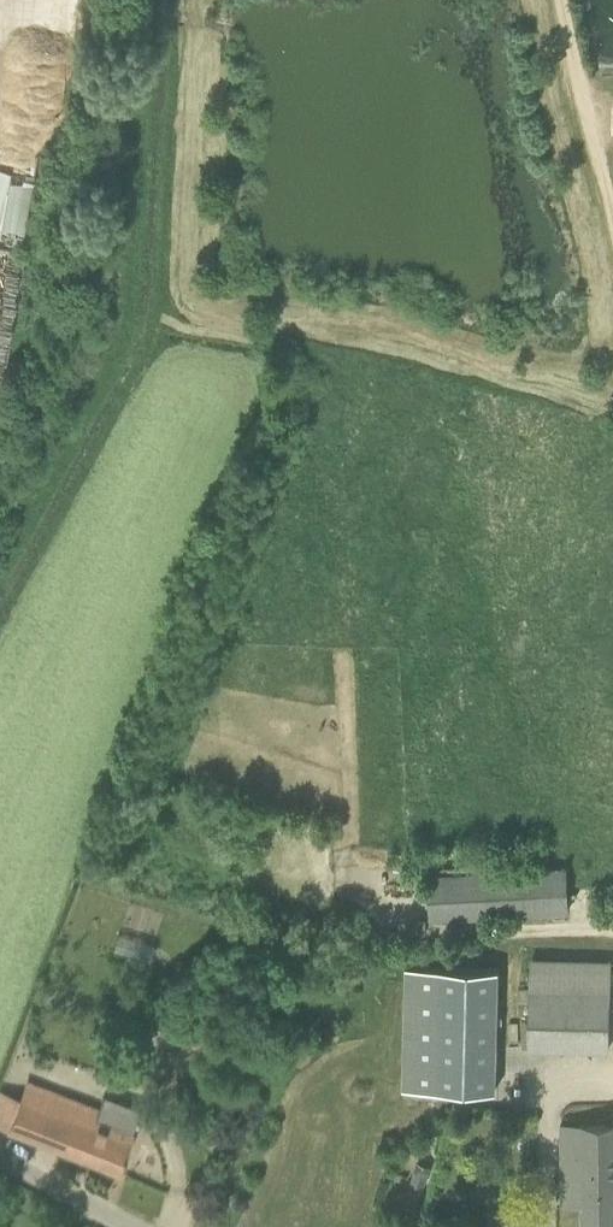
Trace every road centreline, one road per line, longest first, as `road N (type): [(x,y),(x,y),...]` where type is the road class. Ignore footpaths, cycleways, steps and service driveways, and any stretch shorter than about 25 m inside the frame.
road 1 (track): [(612,207),(566,0)]
road 2 (unclassified): [(149,1226),(0,1150)]

